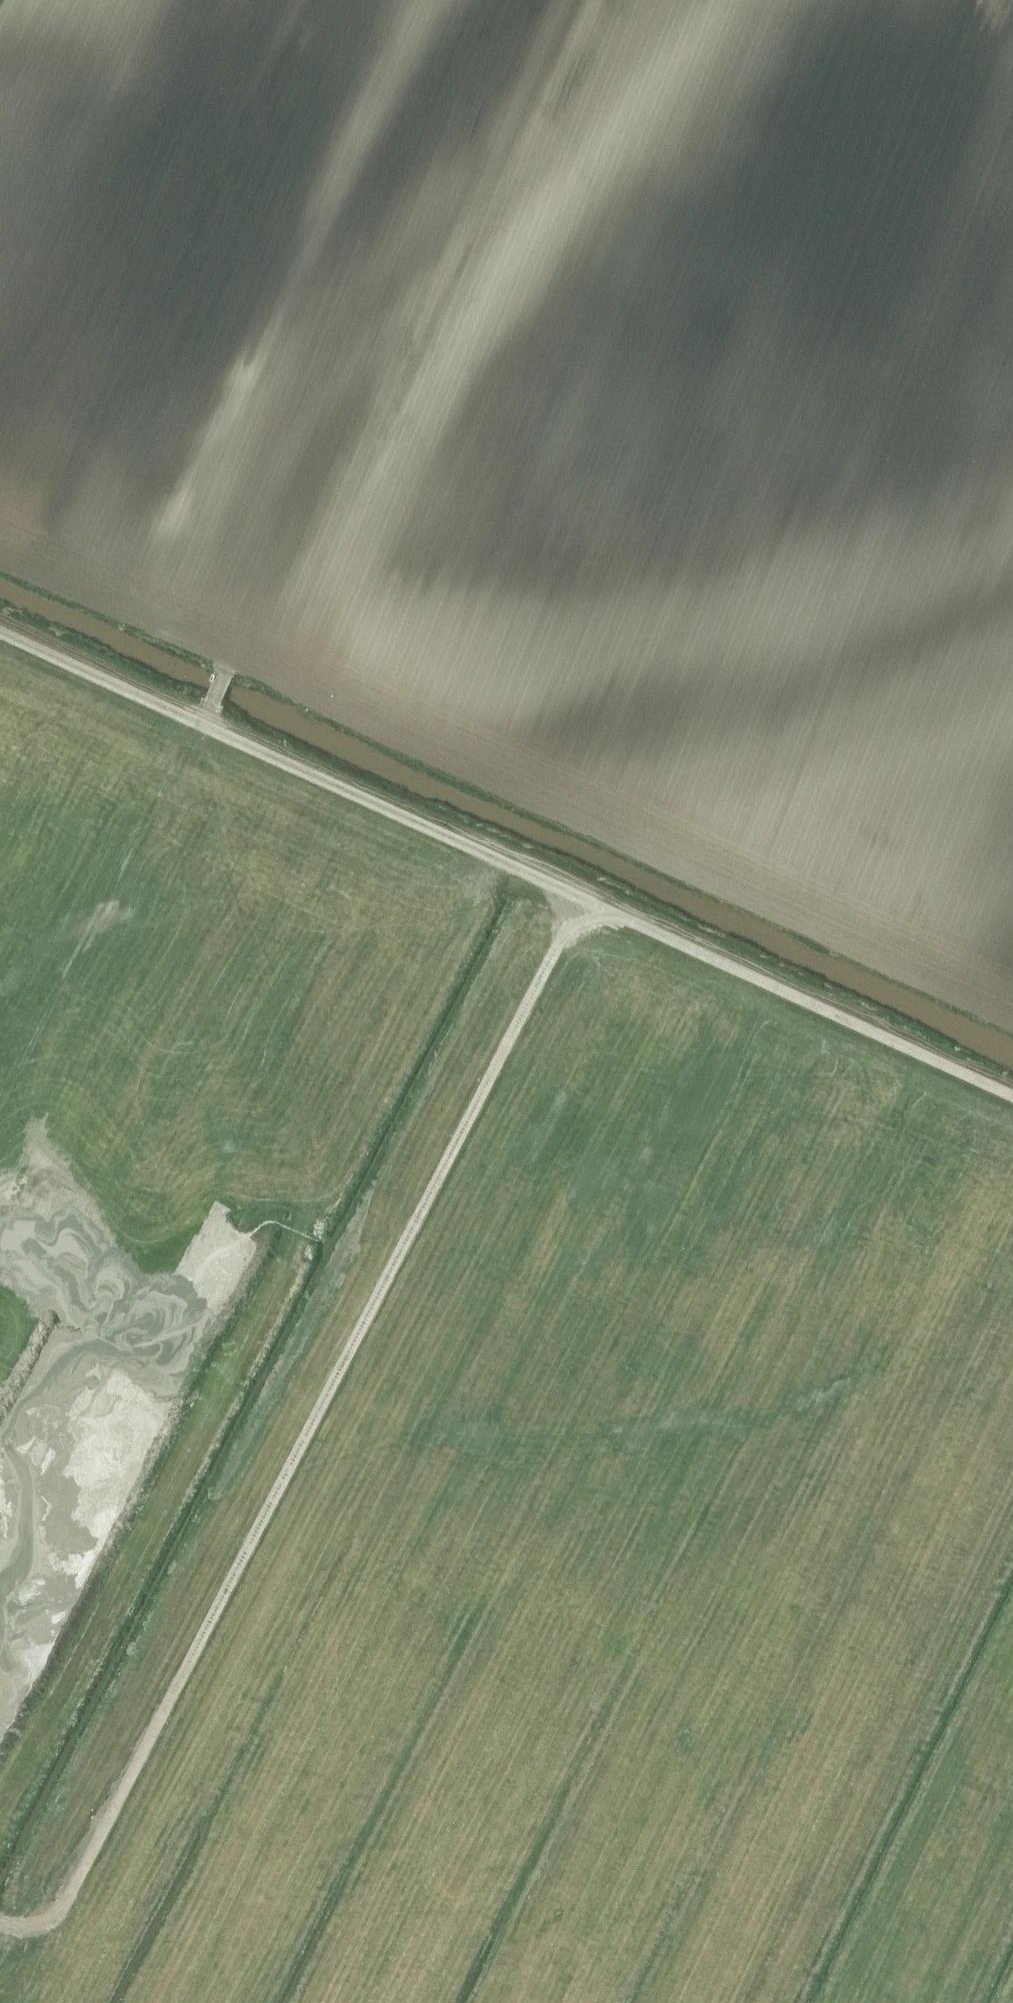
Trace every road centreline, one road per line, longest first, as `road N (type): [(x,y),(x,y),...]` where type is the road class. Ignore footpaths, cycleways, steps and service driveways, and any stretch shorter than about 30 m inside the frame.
road 1 (track): [(1012,1095),(609,911),(561,939),(61,1913),(11,1927),(0,1921)]
road 2 (track): [(29,562),(232,657),(200,738),(575,931)]
road 3 (track): [(29,562),(316,0)]

